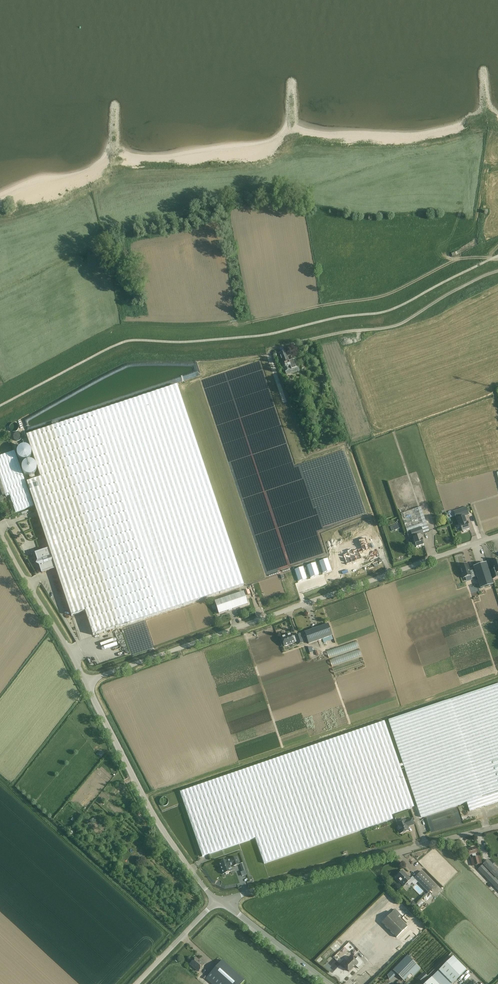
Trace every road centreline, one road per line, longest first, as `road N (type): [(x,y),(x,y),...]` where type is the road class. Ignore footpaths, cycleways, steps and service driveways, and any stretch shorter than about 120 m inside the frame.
road 1 (unclassified): [(85,681),(497,536)]
road 2 (track): [(110,331),(284,315),(385,295),(462,258),(492,258)]
road 3 (unclassified): [(217,901),(497,825)]
road 4 (unclassified): [(217,901),(156,819),(85,681)]
road 5 (unclassified): [(85,681),(0,533)]
road 6 (unclassified): [(329,983),(217,901)]

